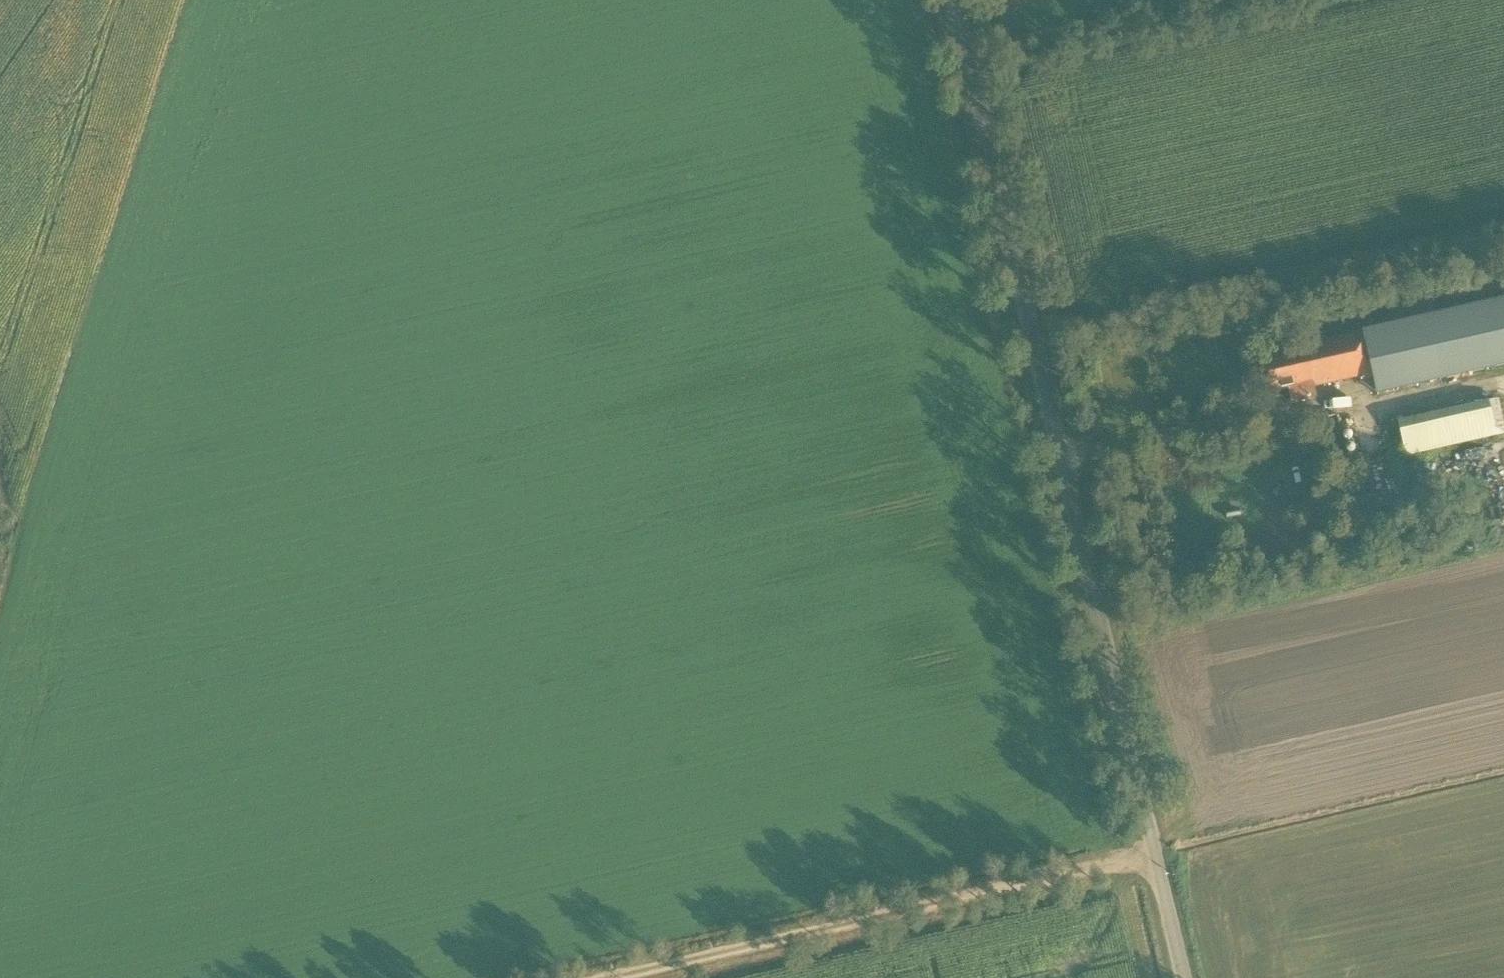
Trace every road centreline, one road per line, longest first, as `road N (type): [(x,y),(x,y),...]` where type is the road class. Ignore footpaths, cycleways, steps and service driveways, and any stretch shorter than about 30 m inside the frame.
road 1 (unclassified): [(1187,977),(957,0)]
road 2 (track): [(620,977),(1158,854)]

